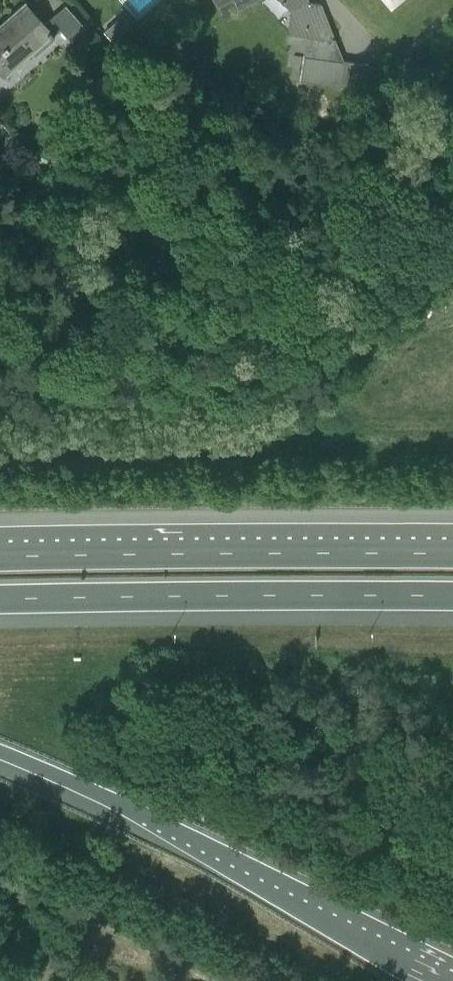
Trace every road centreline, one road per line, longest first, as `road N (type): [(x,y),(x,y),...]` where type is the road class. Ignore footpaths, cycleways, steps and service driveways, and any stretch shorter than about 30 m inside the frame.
road 1 (motorway): [(0,751),(452,963)]
road 2 (motorway): [(0,605),(452,597)]
road 3 (motorway): [(452,557),(0,564)]

